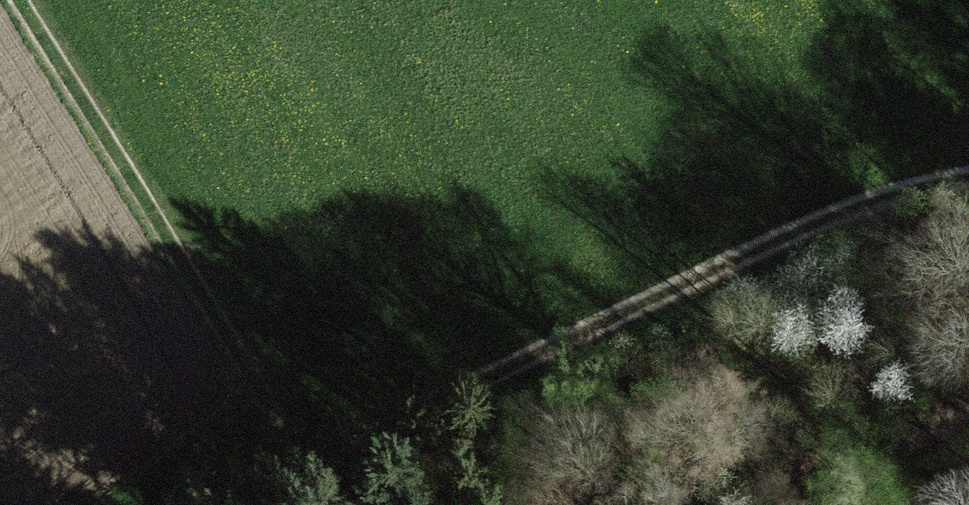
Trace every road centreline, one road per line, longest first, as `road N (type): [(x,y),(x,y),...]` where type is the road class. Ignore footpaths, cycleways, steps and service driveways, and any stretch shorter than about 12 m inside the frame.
road 1 (track): [(185,504),(298,449),(669,293),(968,187)]
road 2 (track): [(11,0),(298,449)]
road 3 (track): [(968,397),(832,504)]

